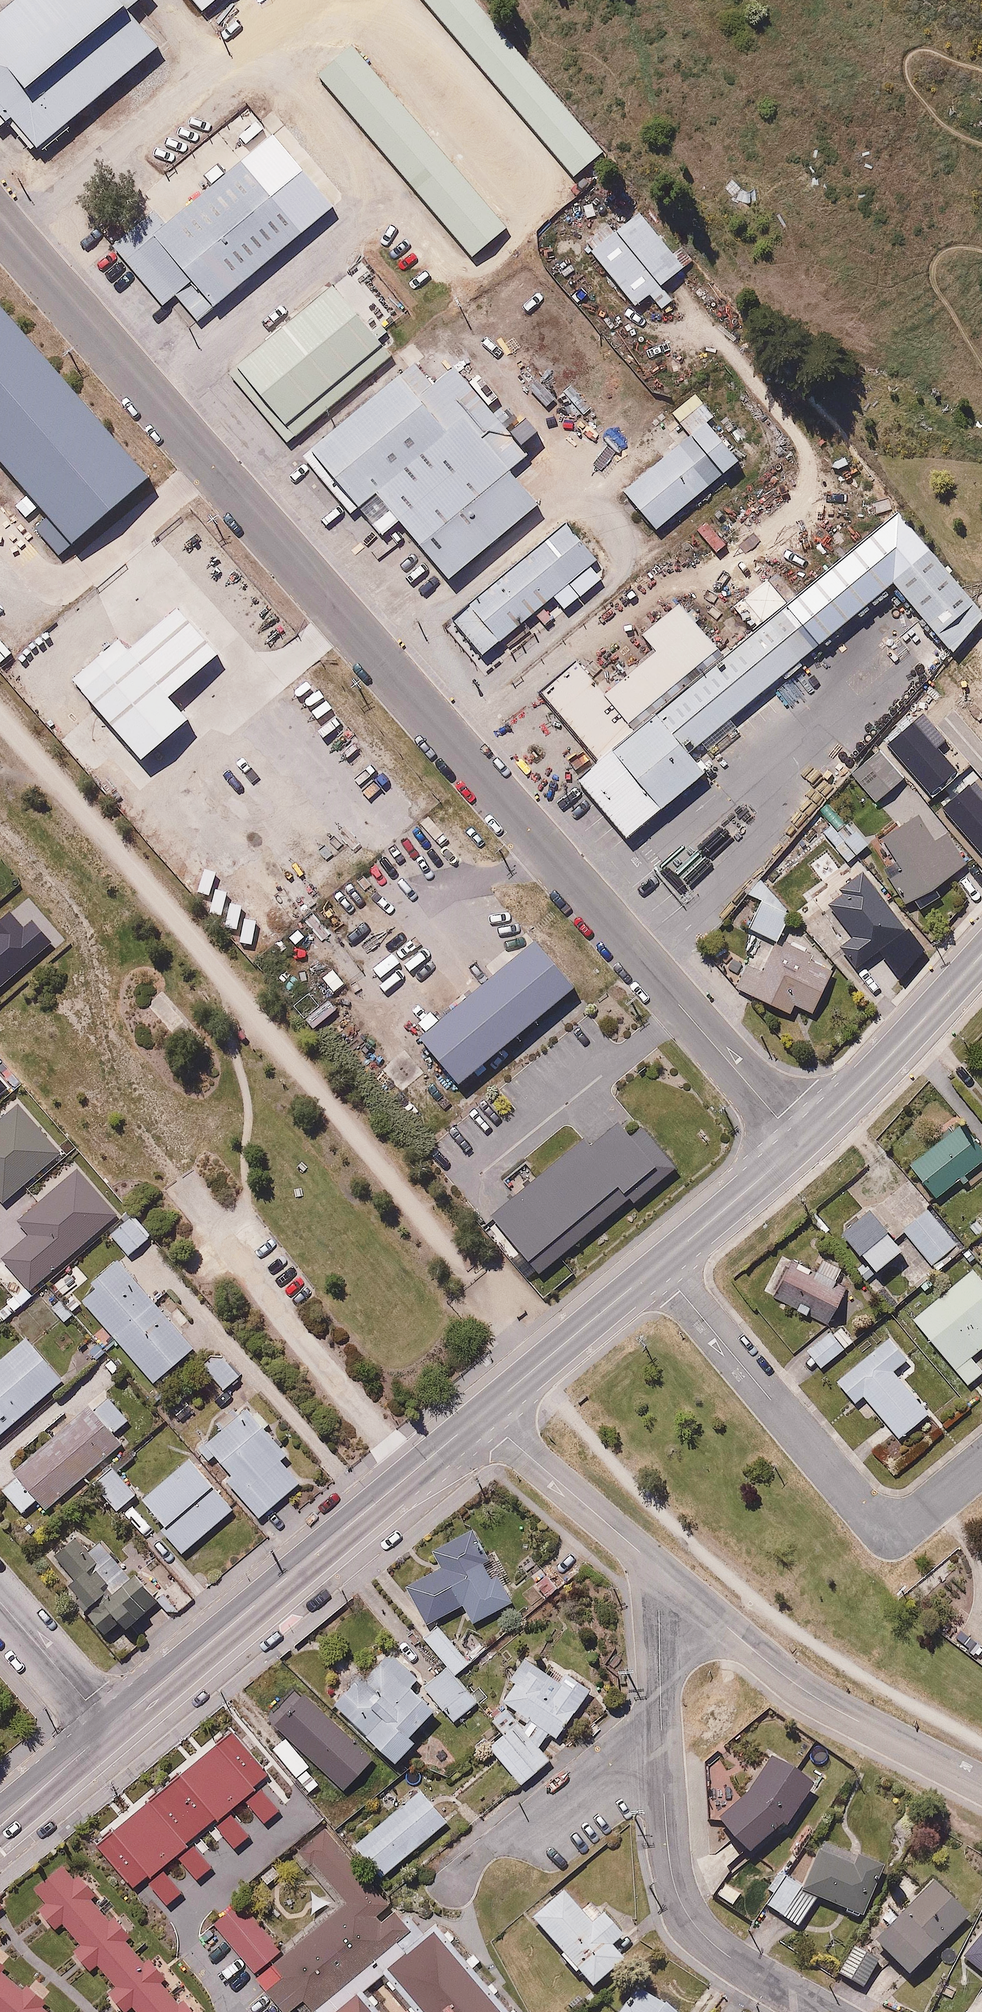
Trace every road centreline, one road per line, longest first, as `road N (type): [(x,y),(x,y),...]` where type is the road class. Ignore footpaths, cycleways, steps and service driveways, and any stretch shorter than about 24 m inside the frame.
road 1 (tertiary): [(0,221),(798,1144)]
road 2 (primary): [(481,1414),(110,1728)]
road 3 (residential): [(658,1266),(876,1514),(906,1511),(981,1449)]
road 4 (unclassified): [(660,1570),(813,1696),(981,1787)]
road 5 (residential): [(662,1736),(672,1874),(686,1919),(752,1973),(820,2011)]
road 6 (primary): [(981,953),(798,1144)]
road 7 (residential): [(662,1736),(619,1755),(462,1876)]
road 8 (unclassified): [(481,1414),(660,1570)]
road 9 (primary): [(658,1266),(481,1414)]
road 10 (primary): [(798,1144),(658,1266)]
road 11 (residential): [(0,1599),(110,1728)]
road 12 (residential): [(660,1570),(662,1736)]
road 13 (primary): [(110,1728),(0,1821)]

